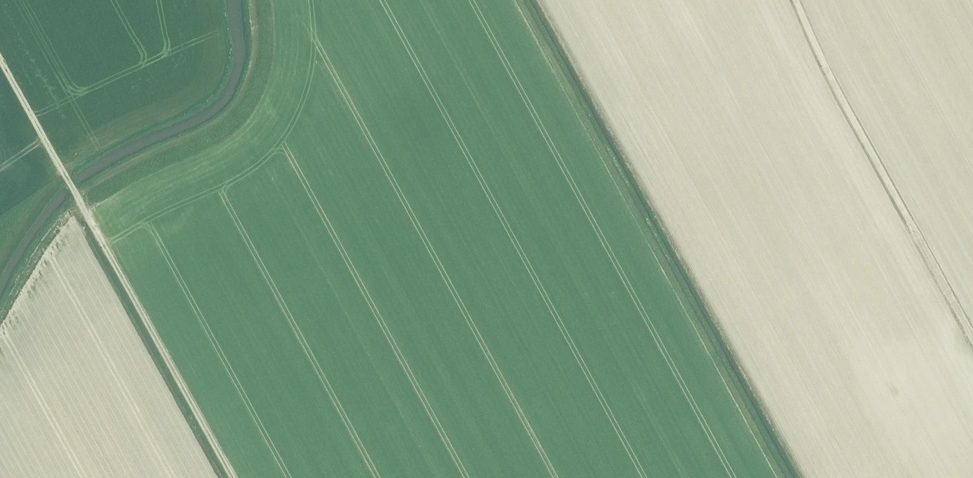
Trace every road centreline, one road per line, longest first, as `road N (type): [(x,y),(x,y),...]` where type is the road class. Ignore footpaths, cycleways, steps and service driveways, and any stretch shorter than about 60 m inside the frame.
road 1 (track): [(921,226),(798,0)]

